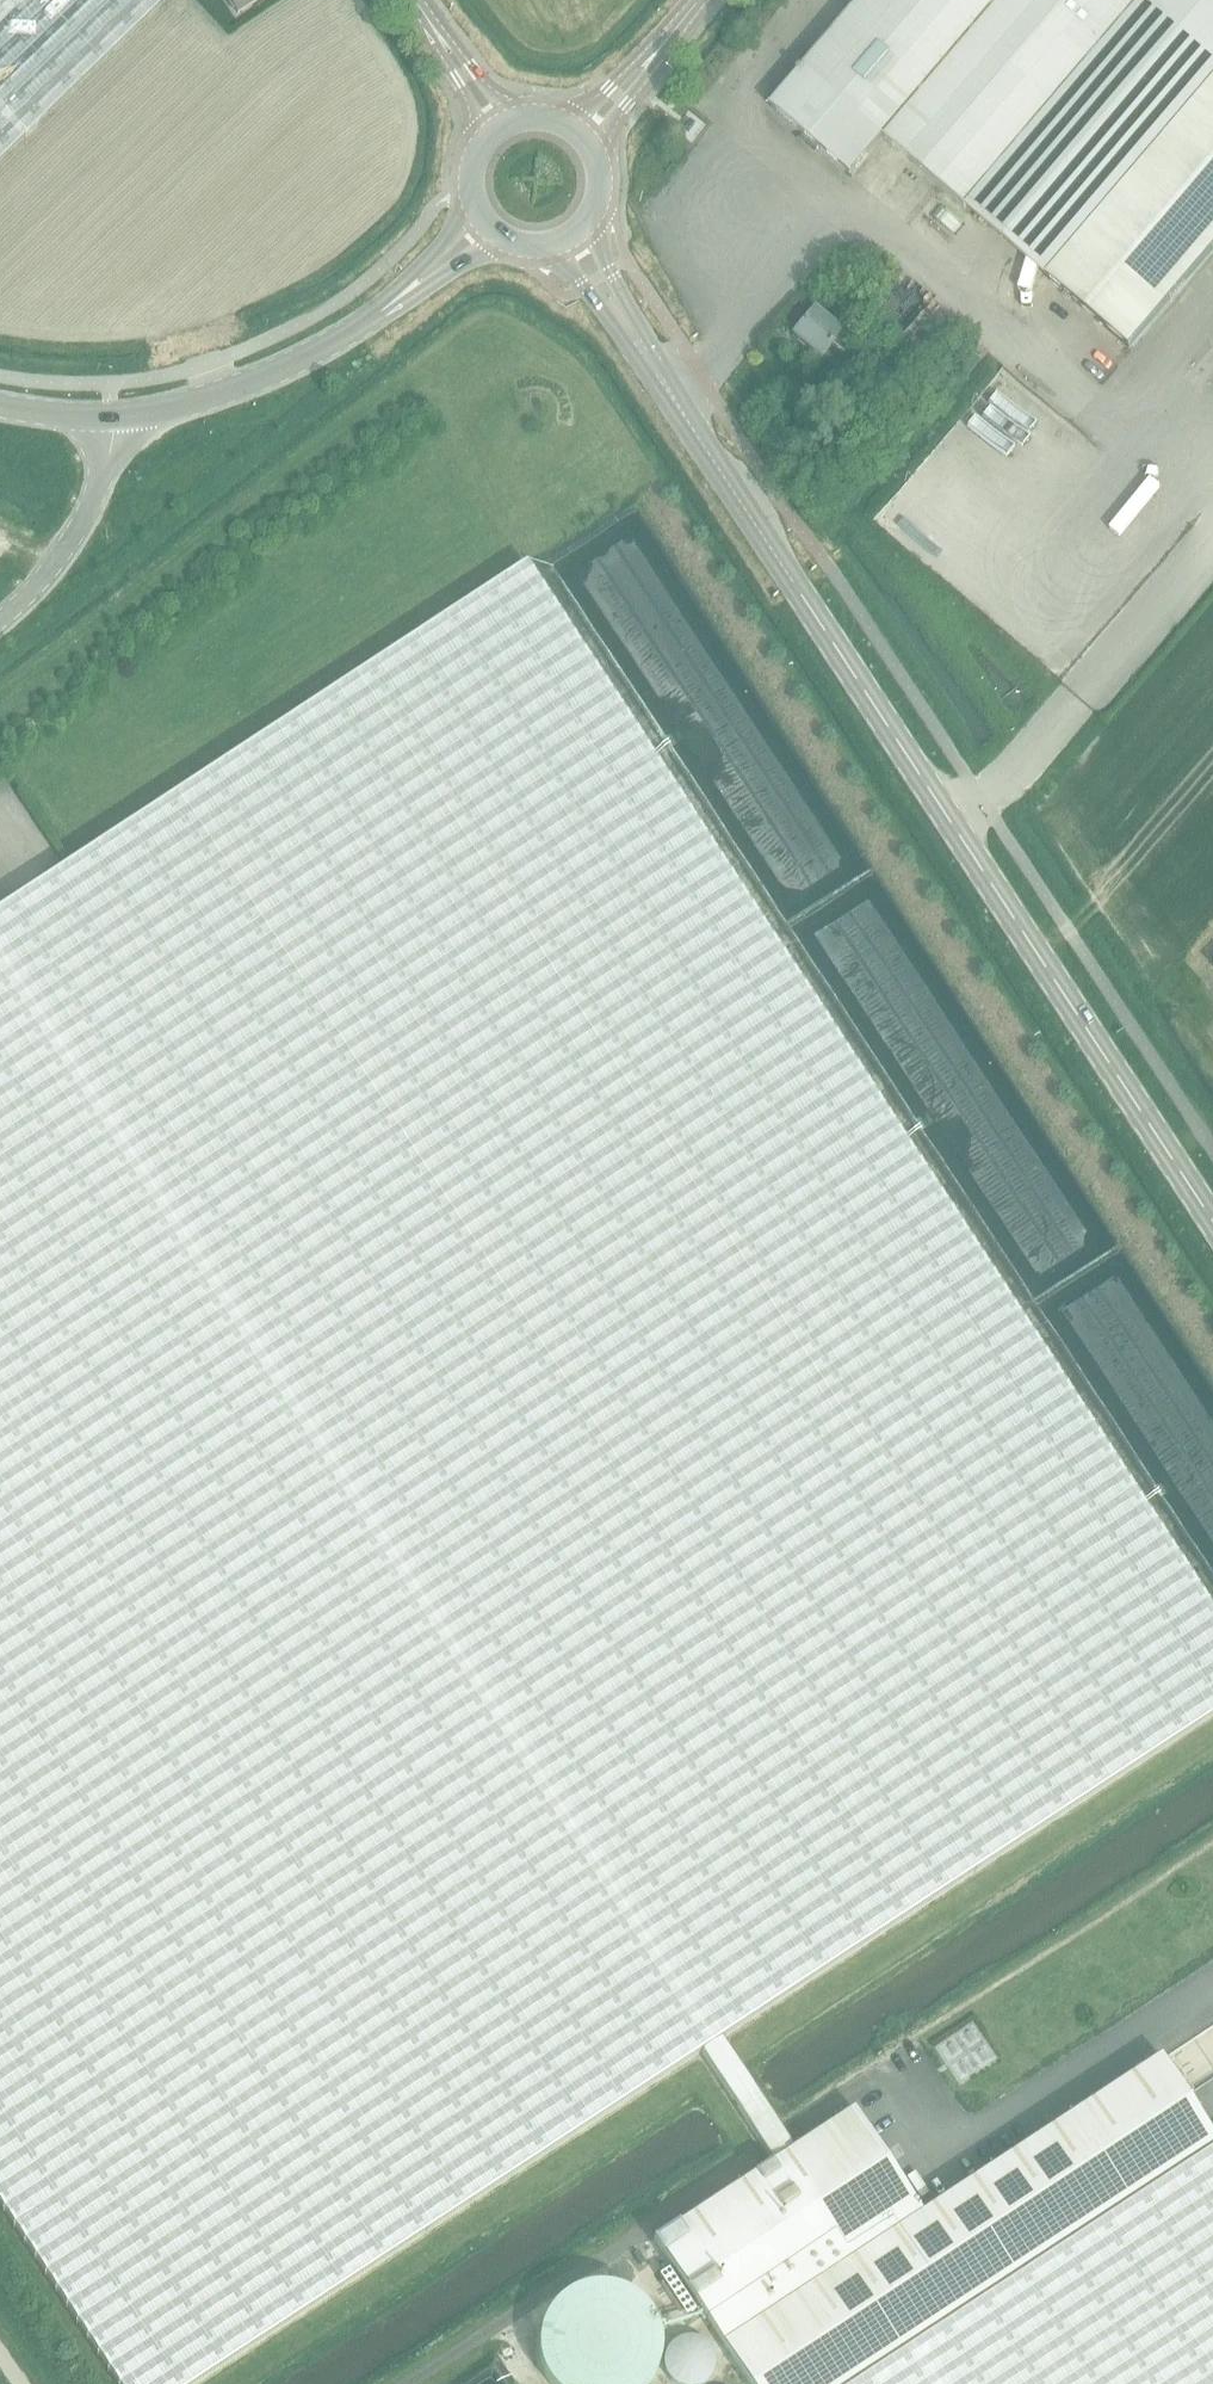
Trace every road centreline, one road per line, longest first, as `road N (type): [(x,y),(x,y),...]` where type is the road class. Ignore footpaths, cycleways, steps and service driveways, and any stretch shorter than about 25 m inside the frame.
road 1 (secondary): [(1212,1221),(653,367)]
road 2 (tertiary): [(112,415),(230,394),(297,365),(375,313)]
road 3 (tertiary): [(0,618),(72,548),(102,496),(112,415)]
road 4 (secondary): [(653,367),(642,326),(587,216)]
road 5 (secondary): [(548,244),(653,367)]
road 6 (tertiary): [(375,313),(496,234)]
road 7 (tertiary): [(477,214),(375,313)]
road 8 (secondary): [(588,150),(662,47)]
road 9 (secondary): [(662,47),(634,62),(564,126)]
road 10 (unclassified): [(434,25),(486,138)]
road 11 (unclassified): [(513,121),(434,25)]

